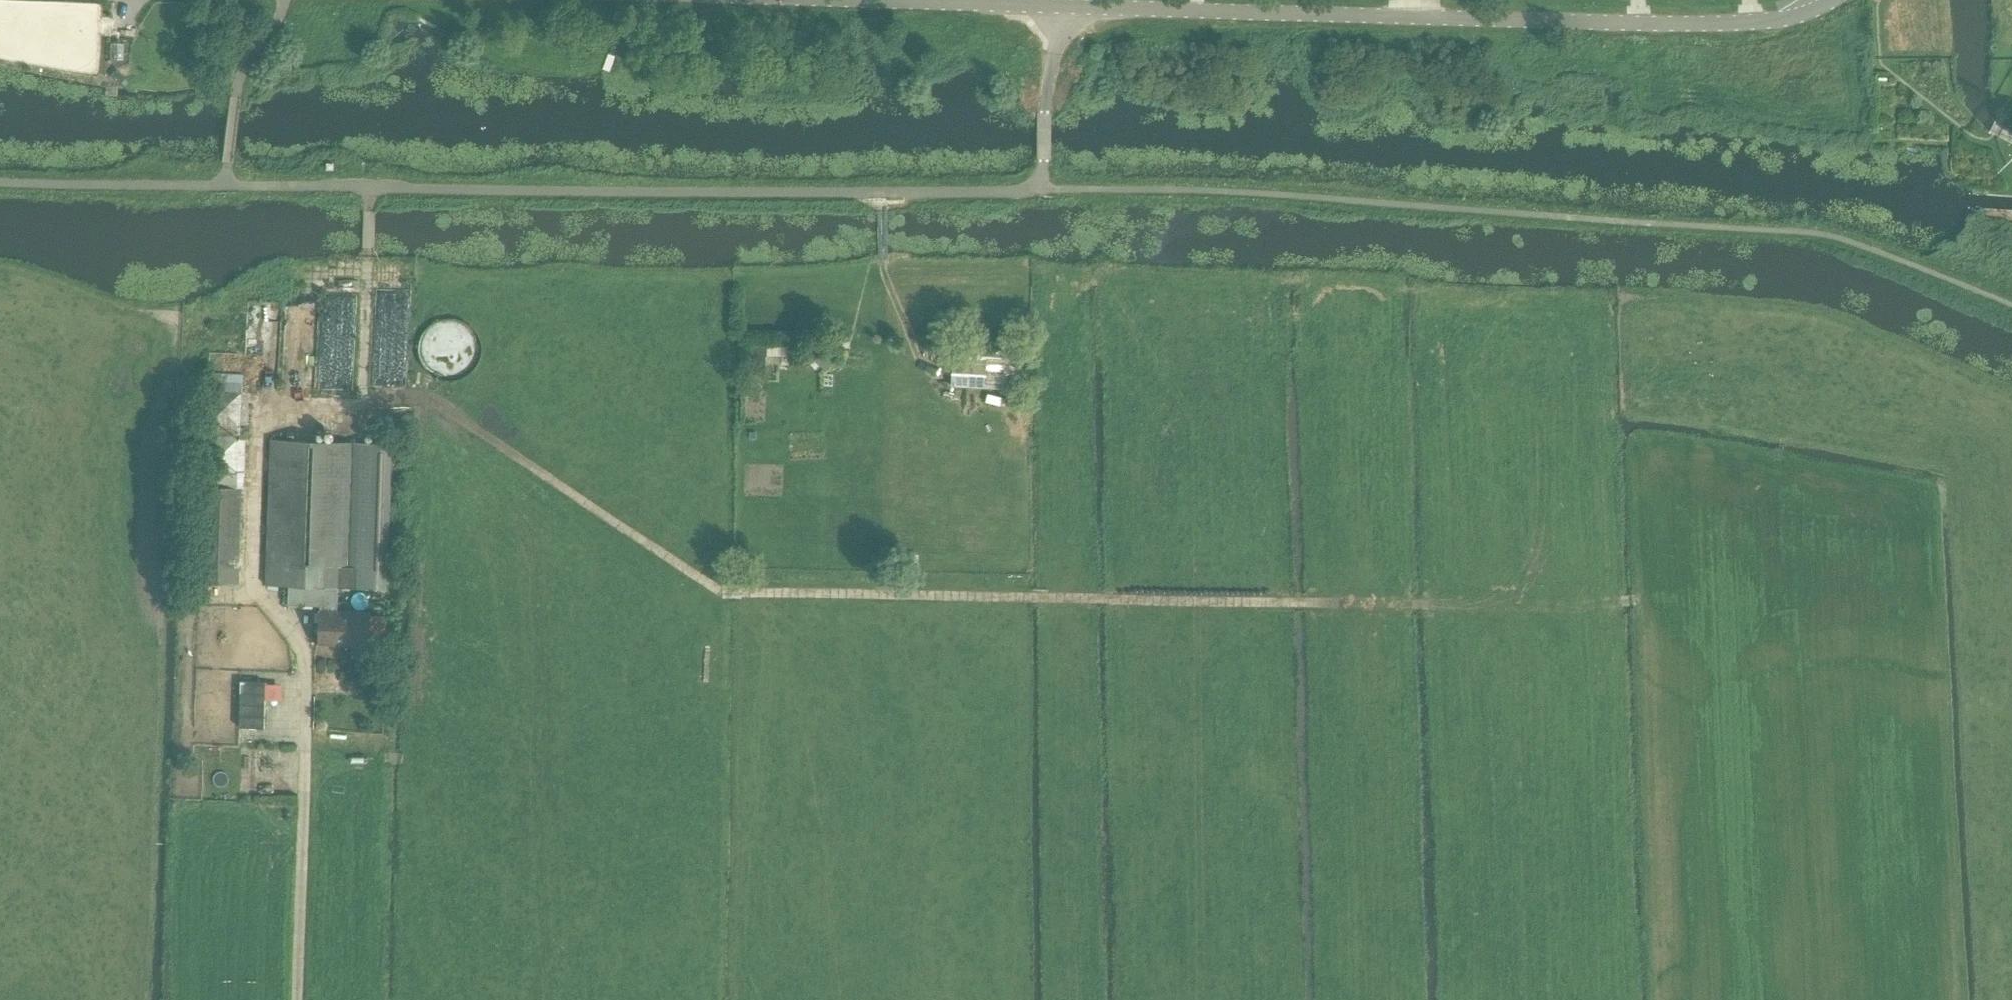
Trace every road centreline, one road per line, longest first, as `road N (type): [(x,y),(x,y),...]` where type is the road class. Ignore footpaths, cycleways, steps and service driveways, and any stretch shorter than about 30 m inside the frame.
road 1 (unclassified): [(773,0),(1720,24),(1790,19),(1833,0)]
road 2 (track): [(305,660),(262,583),(266,423),(358,424),(370,188)]
road 3 (track): [(295,999),(305,660)]
road 4 (track): [(1040,189),(1058,8)]

